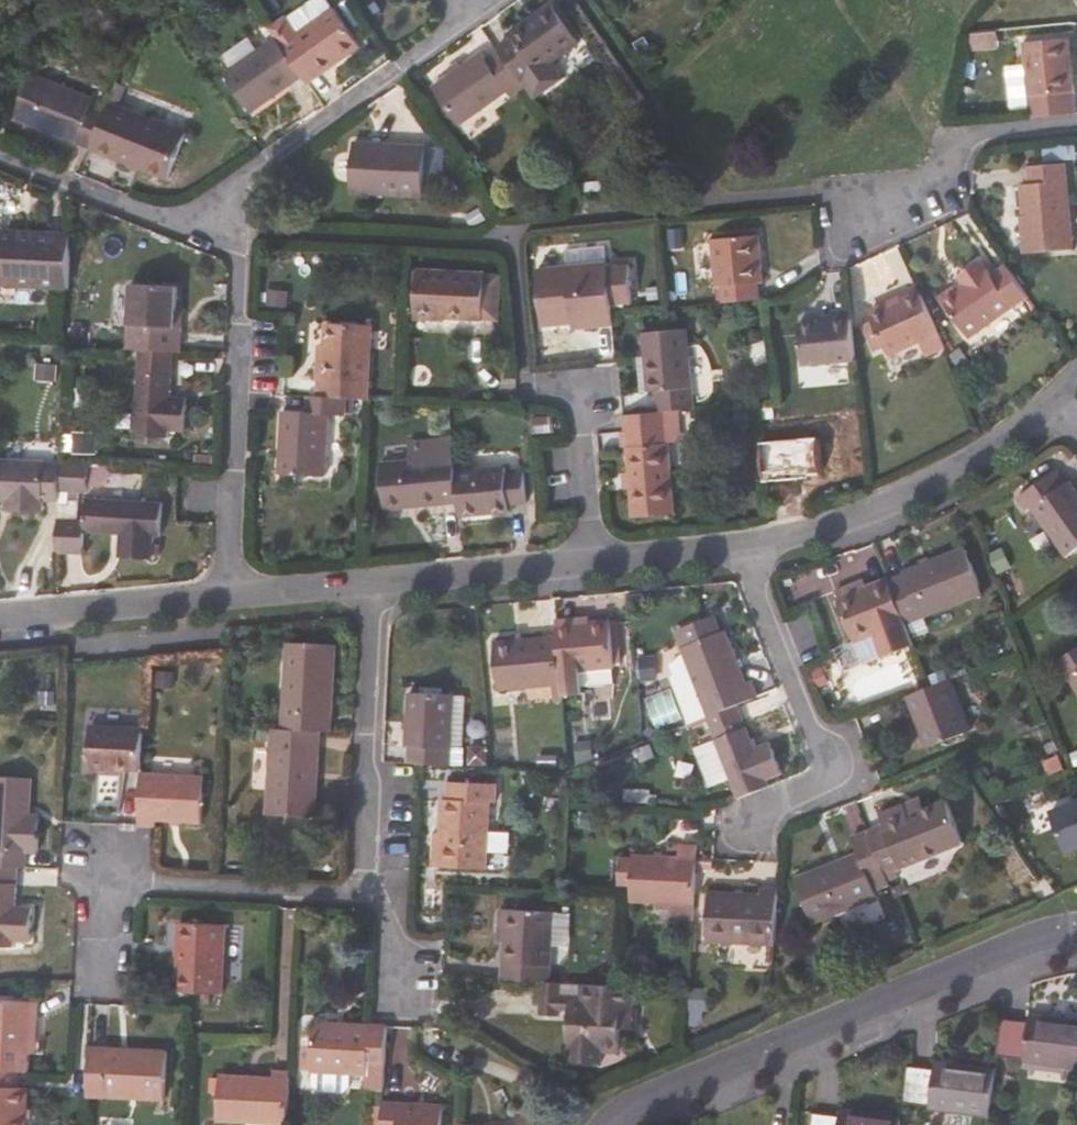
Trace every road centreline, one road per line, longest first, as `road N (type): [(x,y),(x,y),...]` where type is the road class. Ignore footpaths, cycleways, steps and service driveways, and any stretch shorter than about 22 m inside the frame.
road 1 (residential): [(1076,927),(951,971),(606,1124)]
road 2 (residential): [(196,227),(237,247),(228,596)]
road 3 (residential): [(511,0),(249,180),(196,227)]
road 4 (residential): [(743,545),(835,783),(744,820)]
road 5 (residential): [(1056,404),(918,490),(743,545)]
road 6 (residential): [(373,584),(360,896)]
road 7 (residential): [(1076,128),(959,138),(941,186),(810,191)]
road 8 (residential): [(360,896),(107,880)]
road 9 (residential): [(228,596),(0,614)]
road 10 (residential): [(593,563),(373,584)]
road 11 (residential): [(196,227),(0,156)]
road 12 (residential): [(593,563),(576,384)]
road 13 (residential): [(743,545),(593,563)]
road 14 (residential): [(373,584),(228,596)]

